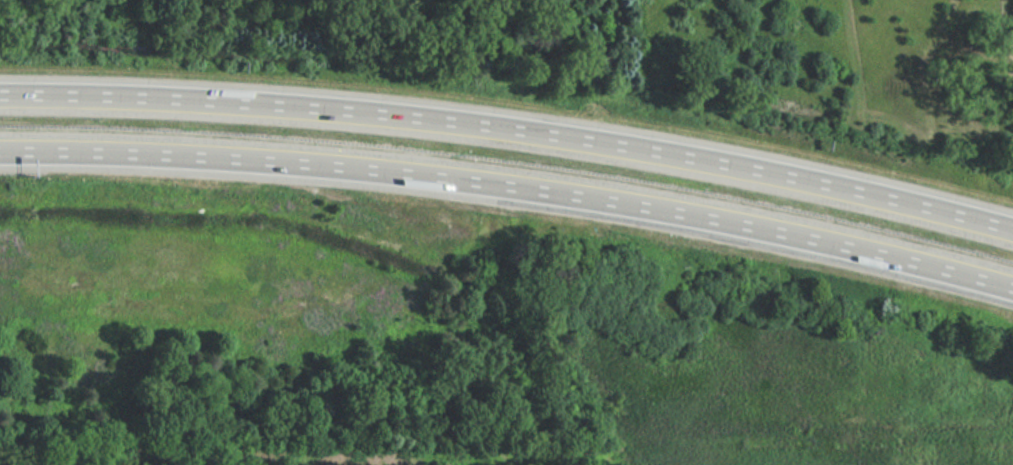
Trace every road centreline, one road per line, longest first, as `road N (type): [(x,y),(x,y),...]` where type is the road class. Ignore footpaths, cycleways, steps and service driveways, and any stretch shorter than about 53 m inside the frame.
road 1 (motorway): [(0,157),(193,161),(502,190),(753,231),(1012,294)]
road 2 (motorway): [(1012,224),(766,167),(472,121),(205,97),(0,95)]

